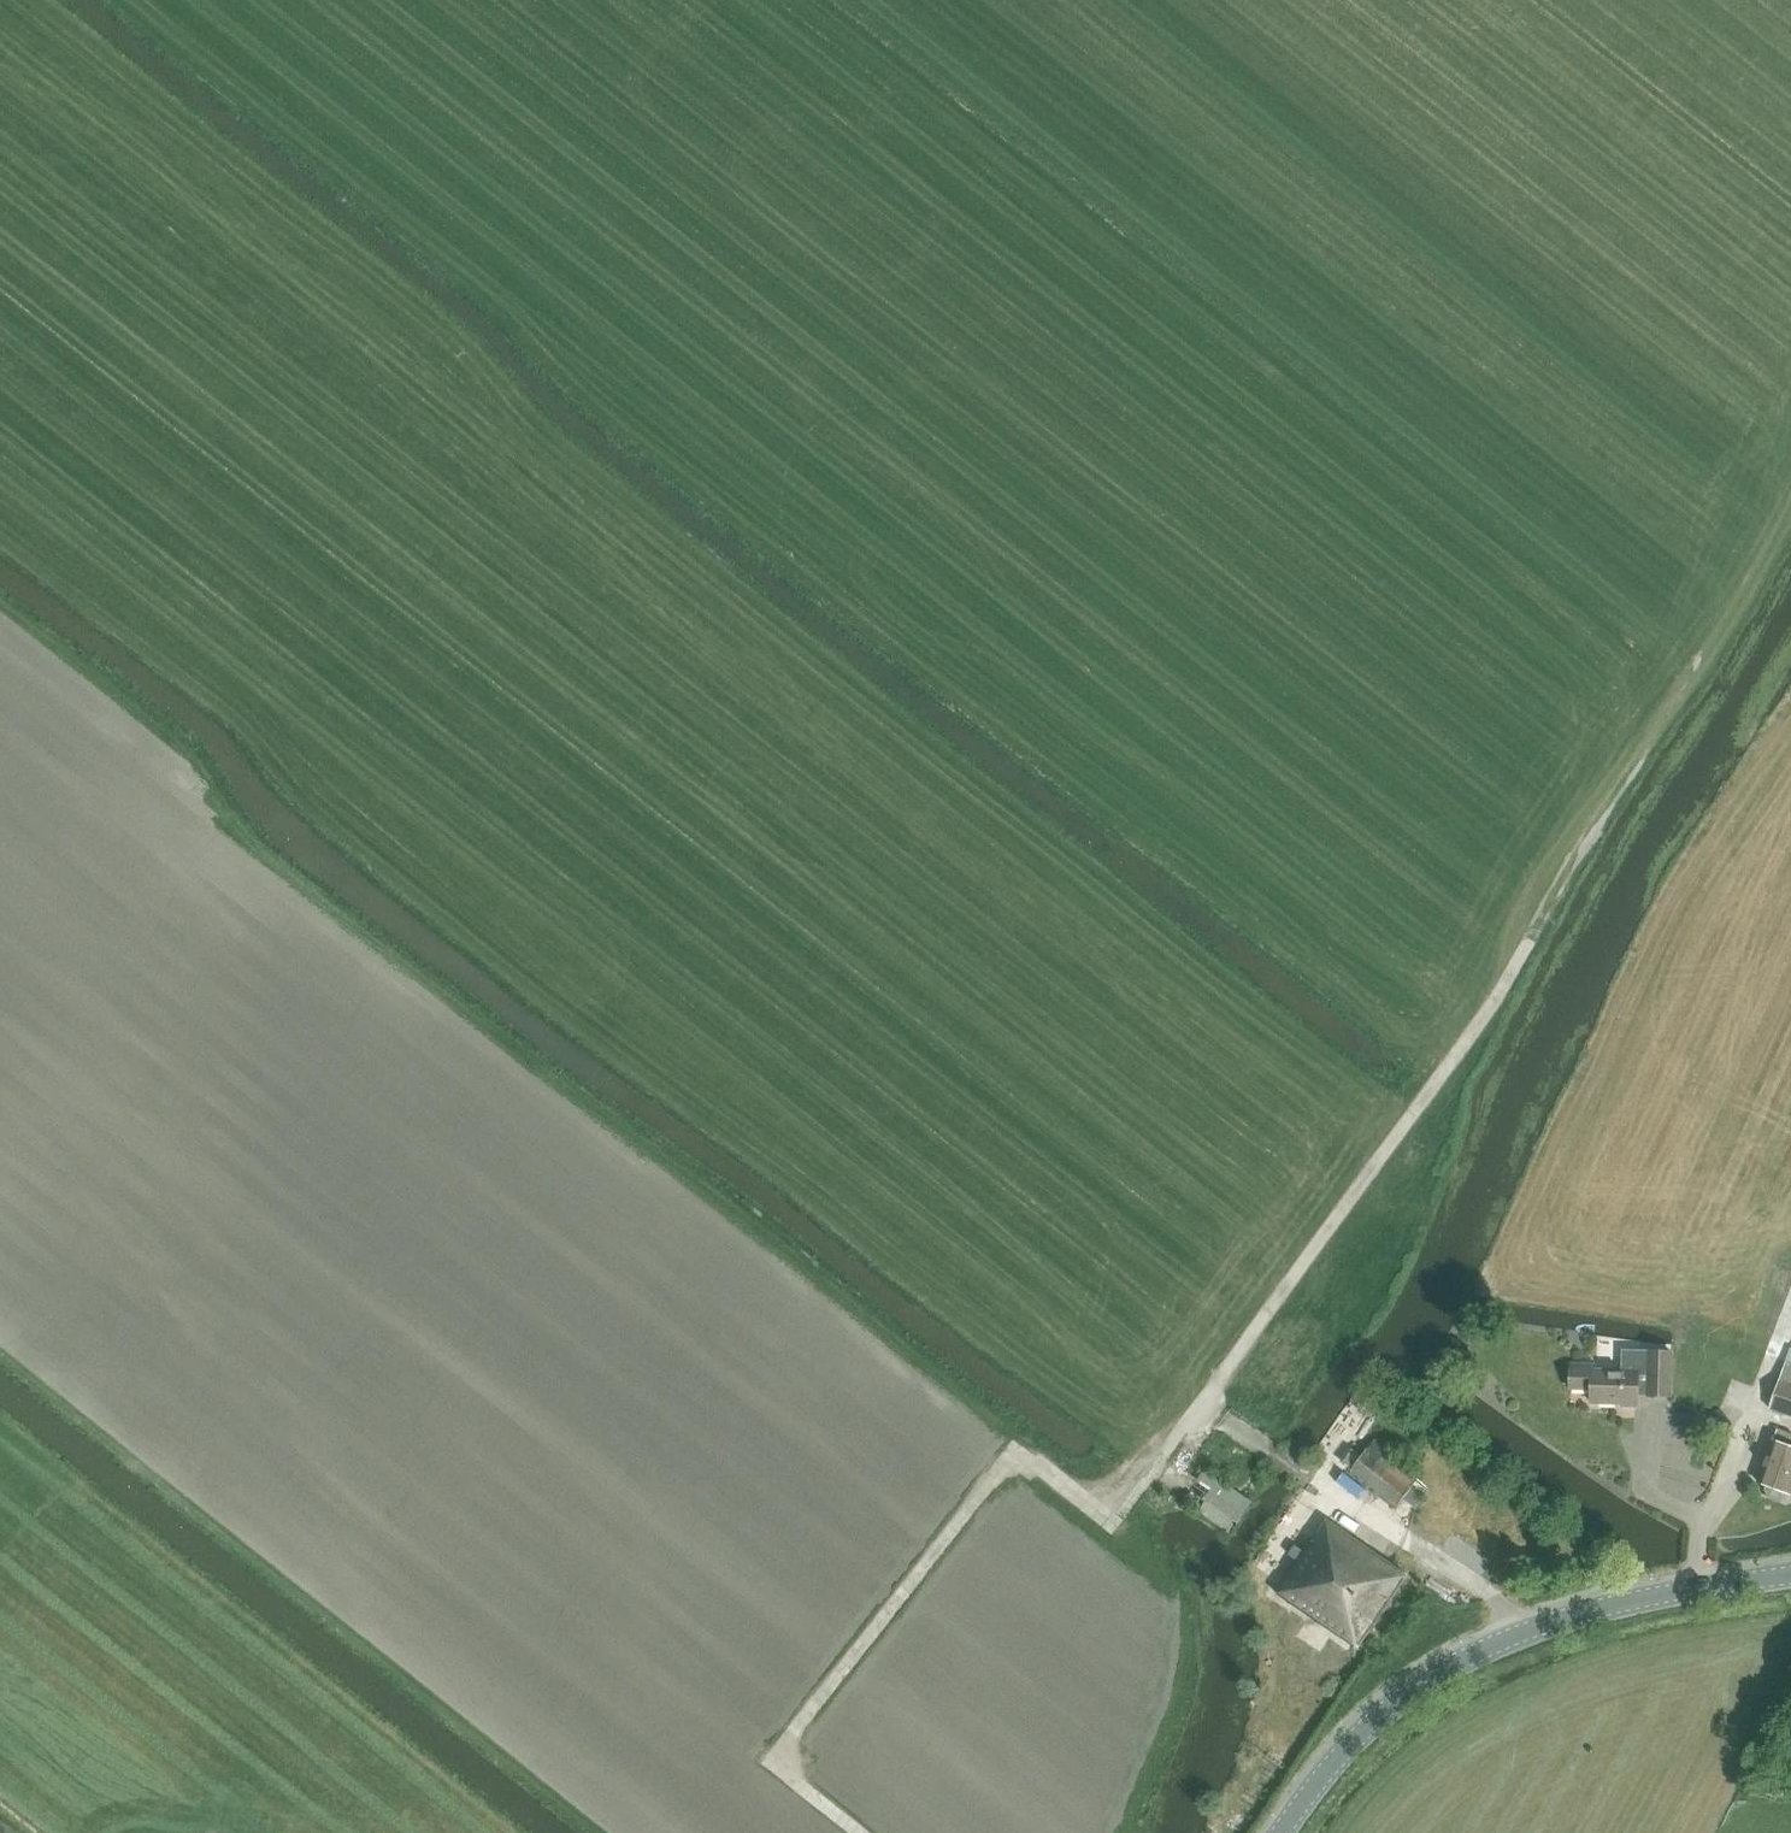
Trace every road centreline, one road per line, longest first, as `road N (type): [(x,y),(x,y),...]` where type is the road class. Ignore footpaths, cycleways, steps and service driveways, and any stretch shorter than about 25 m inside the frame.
road 1 (tertiary): [(1280,1832),(1391,1704),(1469,1655),(1611,1604),(1790,1573)]

